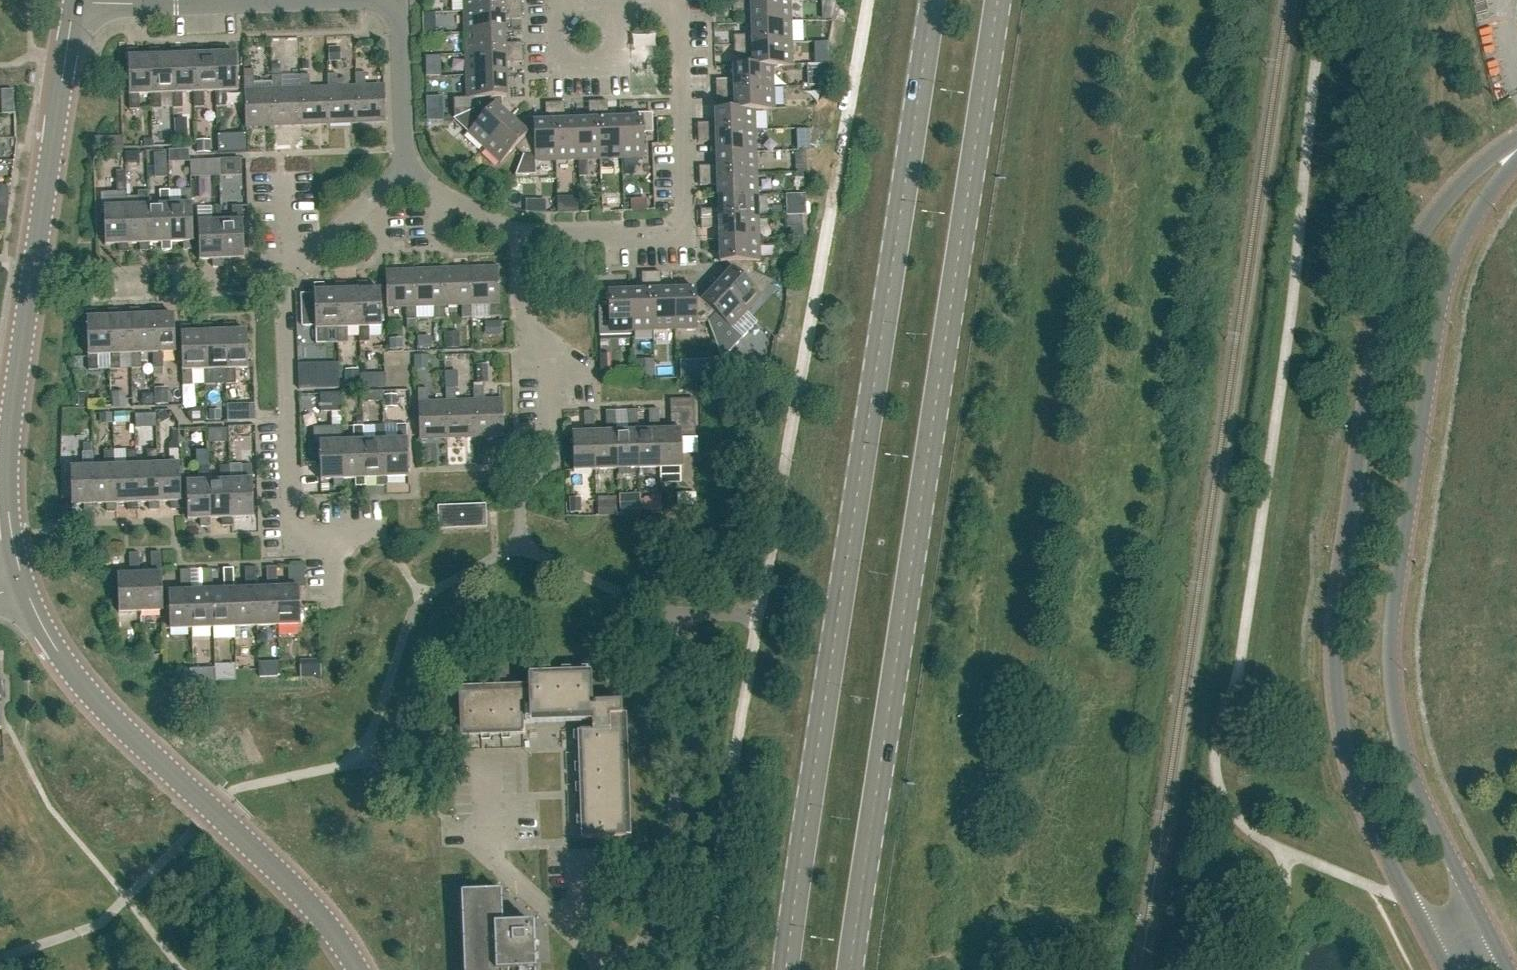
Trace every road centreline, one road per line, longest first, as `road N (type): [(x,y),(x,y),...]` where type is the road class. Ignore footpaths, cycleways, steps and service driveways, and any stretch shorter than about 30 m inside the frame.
road 1 (secondary): [(850,969),(997,0)]
road 2 (secondary): [(932,0),(786,969)]
road 3 (unclassified): [(1516,145),(1447,198),(1396,282),(1381,324),(1336,612),(1337,698),(1354,779),(1433,947)]
road 4 (unclassified): [(1485,918),(1412,771),(1391,659),(1444,292),(1484,203),(1516,162)]
road 5 (tertiary): [(22,585),(9,428),(73,3)]
road 6 (tertiary): [(358,969),(295,887),(70,673),(22,585)]
road 7 (residential): [(374,531),(294,533),(284,278),(405,171)]
road 8 (residential): [(614,10),(679,9),(683,232),(527,234)]
road 9 (residential): [(603,969),(476,845),(487,762)]
road 10 (residential): [(554,428),(550,352),(527,321),(527,234)]
road 11 (residential): [(405,171),(399,0)]
road 12 (residential): [(614,10),(615,64),(565,65),(564,12)]
road 13 (residential): [(73,3),(215,0)]
road 14 (residential): [(527,234),(405,171)]

